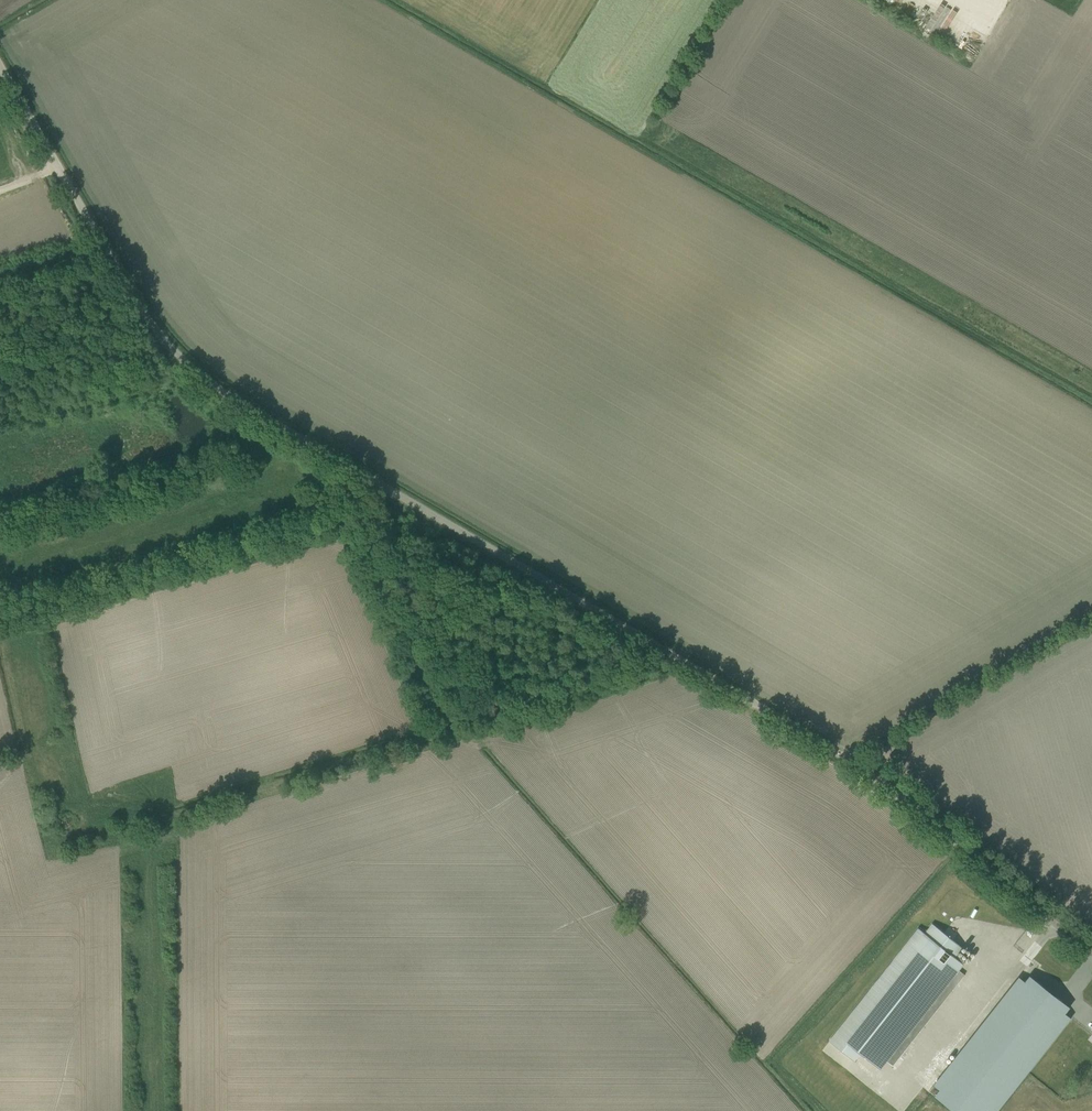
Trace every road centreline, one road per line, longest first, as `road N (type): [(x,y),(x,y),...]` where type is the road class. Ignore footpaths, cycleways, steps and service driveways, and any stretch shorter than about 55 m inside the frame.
road 1 (unclassified): [(1091,952),(851,757),(214,384),(143,308),(0,60)]

